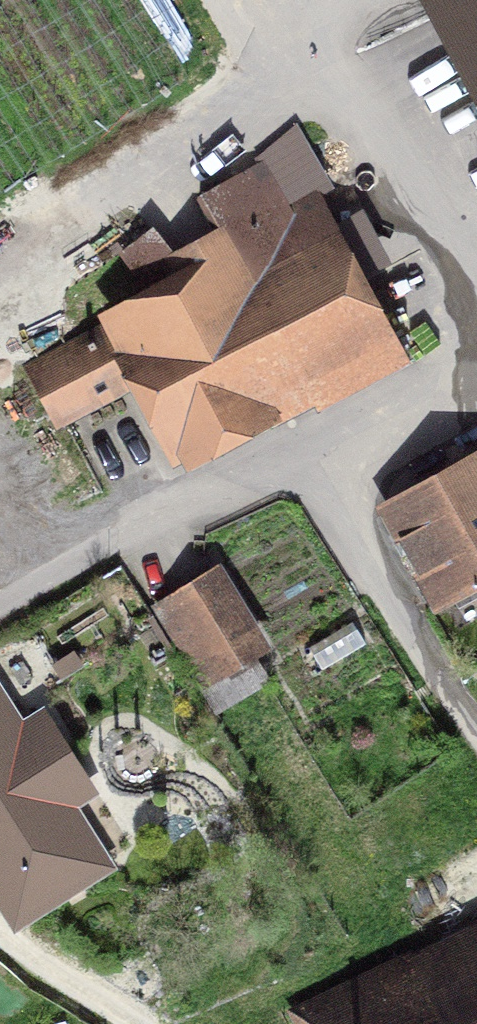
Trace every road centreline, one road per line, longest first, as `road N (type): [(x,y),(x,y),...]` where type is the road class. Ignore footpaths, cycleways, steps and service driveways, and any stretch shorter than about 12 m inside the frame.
road 1 (track): [(217,0),(251,51),(290,88),(399,158),(451,230),(476,286)]
road 2 (track): [(0,606),(194,503),(316,462)]
road 3 (track): [(476,358),(452,406),(378,447),(316,462)]

